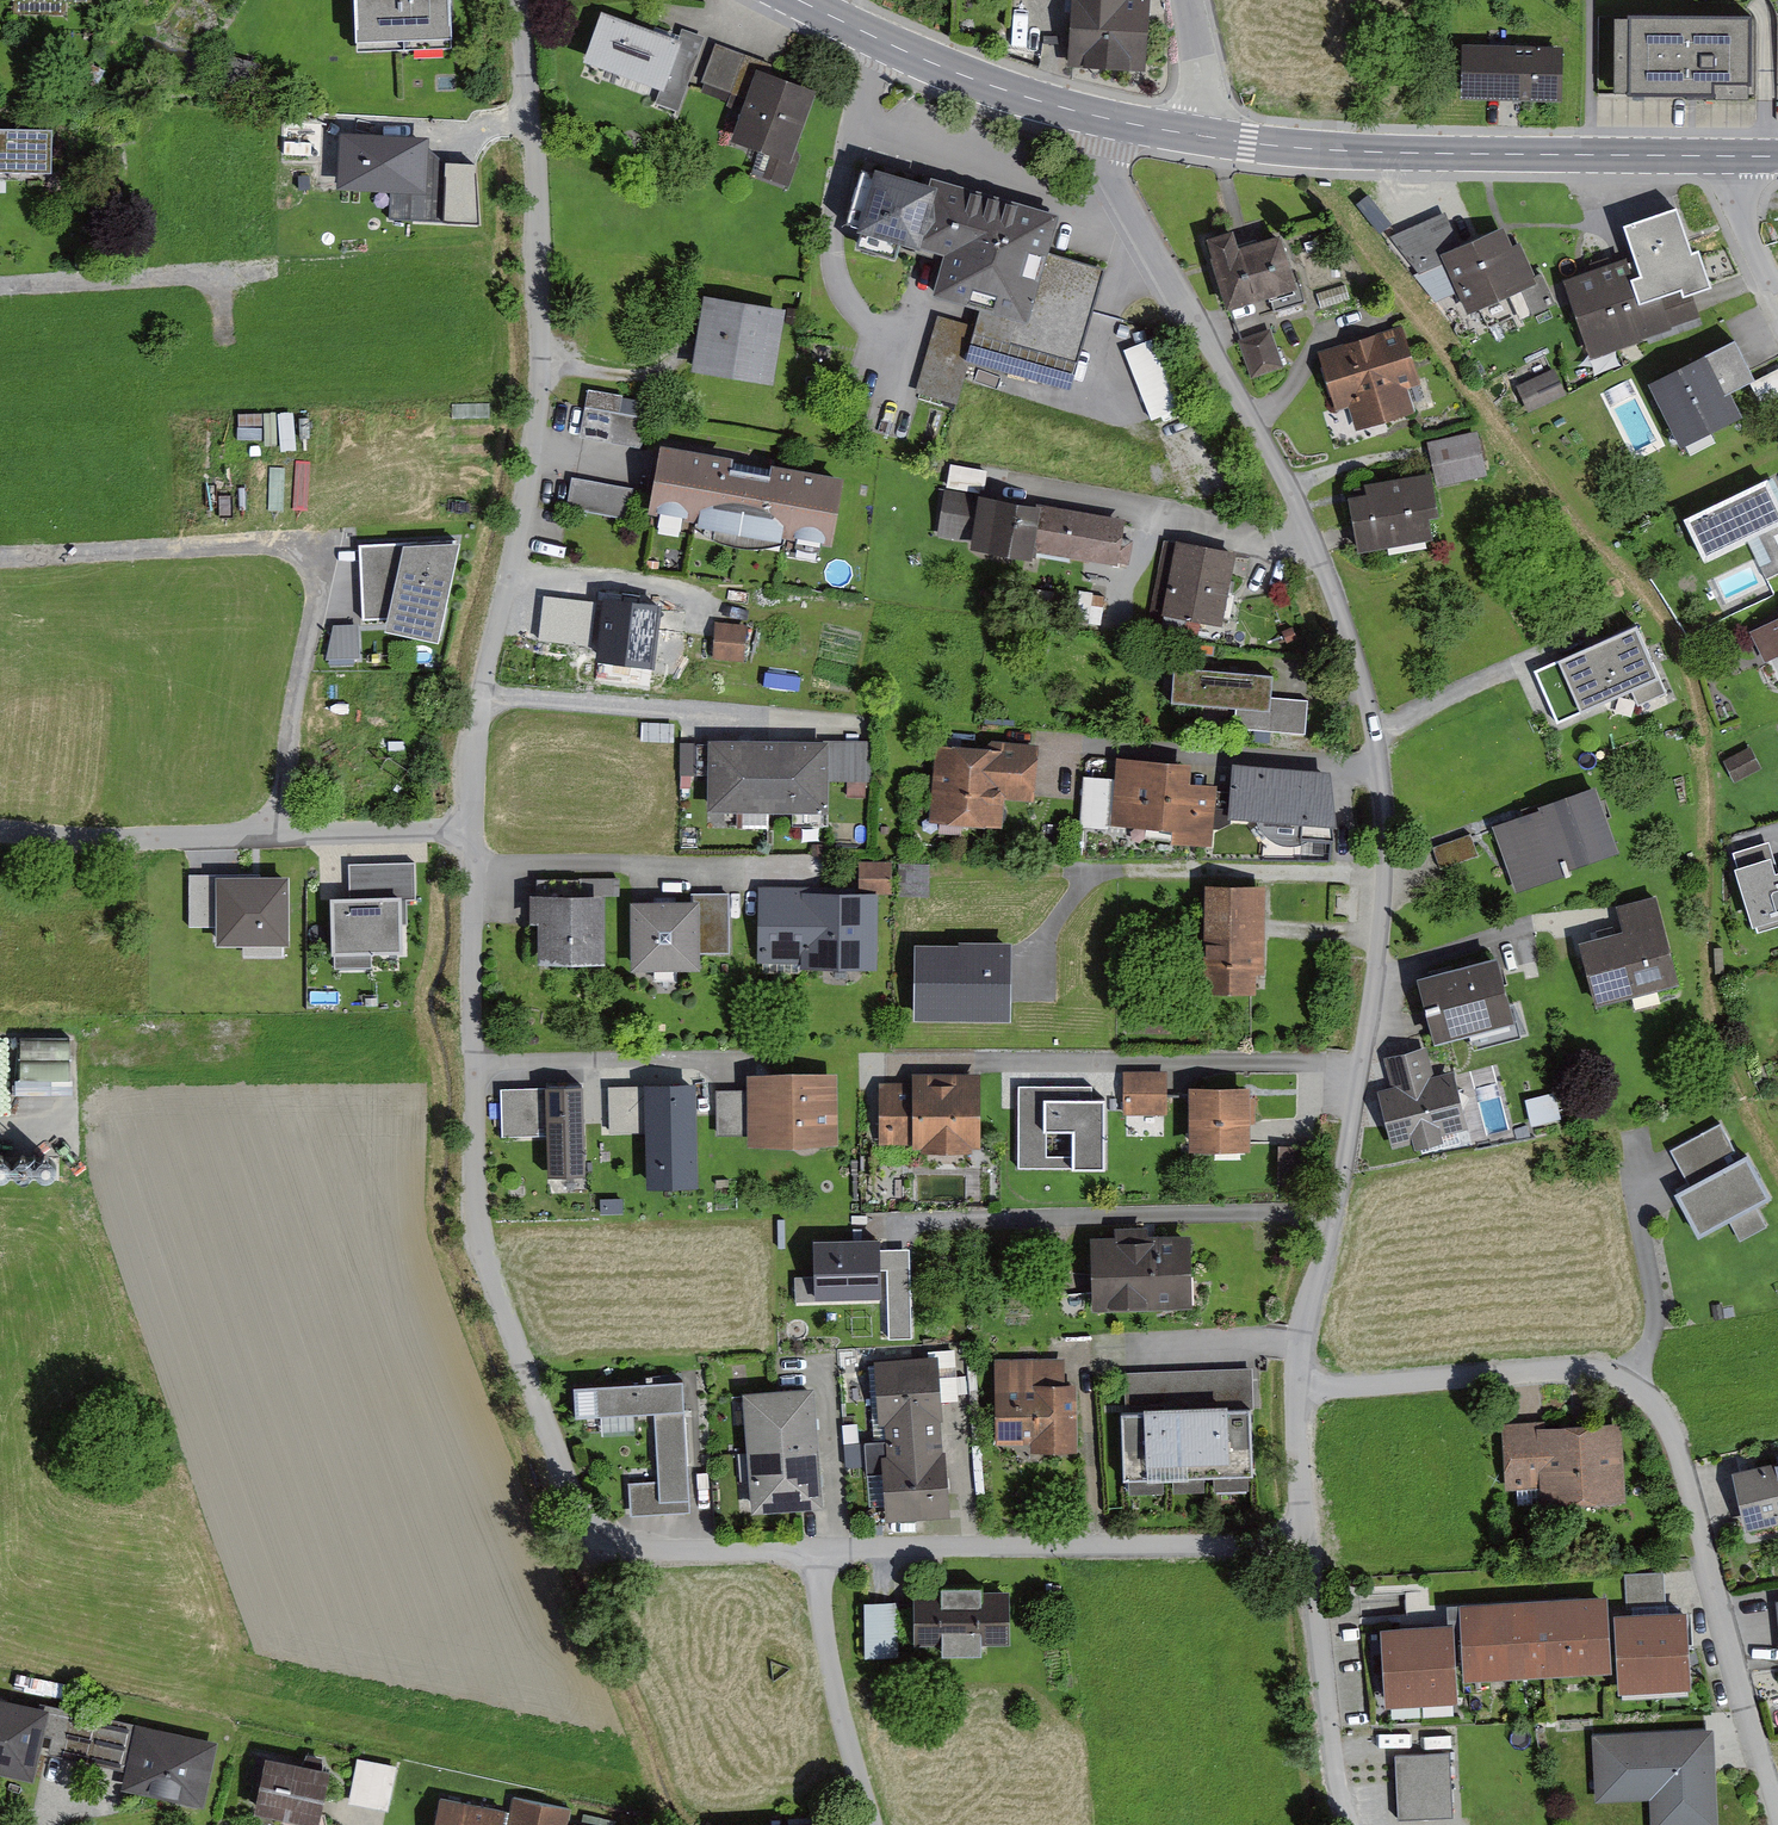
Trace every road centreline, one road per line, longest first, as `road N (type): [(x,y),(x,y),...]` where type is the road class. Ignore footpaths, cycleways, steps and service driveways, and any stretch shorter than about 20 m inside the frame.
road 1 (residential): [(523,0),(547,237),(548,370),(535,497),(491,692),(480,826),(483,1168),(493,1254),(583,1501),(614,1536),(667,1552),(828,1549)]
road 2 (residential): [(1306,1389),(1309,1335),(1345,1192),(1384,976),(1389,785),(1373,688),(1344,604),(1259,417),(1121,180),(1114,117)]
road 3 (residential): [(1777,1785),(1682,1436),(1655,1394),(1587,1367),(1306,1389)]
road 4 (secondary): [(1746,154),(1398,152),(1204,136)]
road 5 (residential): [(828,1549),(1315,1541)]
road 6 (secondary): [(1114,117),(920,53),(814,0)]
road 7 (residential): [(1355,1824),(1315,1541)]
road 8 (residential): [(828,1549),(830,1635),(881,1824)]
road 9 (residential): [(1315,1541),(1306,1389)]
road 10 (residential): [(1204,136),(1210,80),(1191,0)]
road 11 (residential): [(1746,154),(1752,213),(1777,285)]

